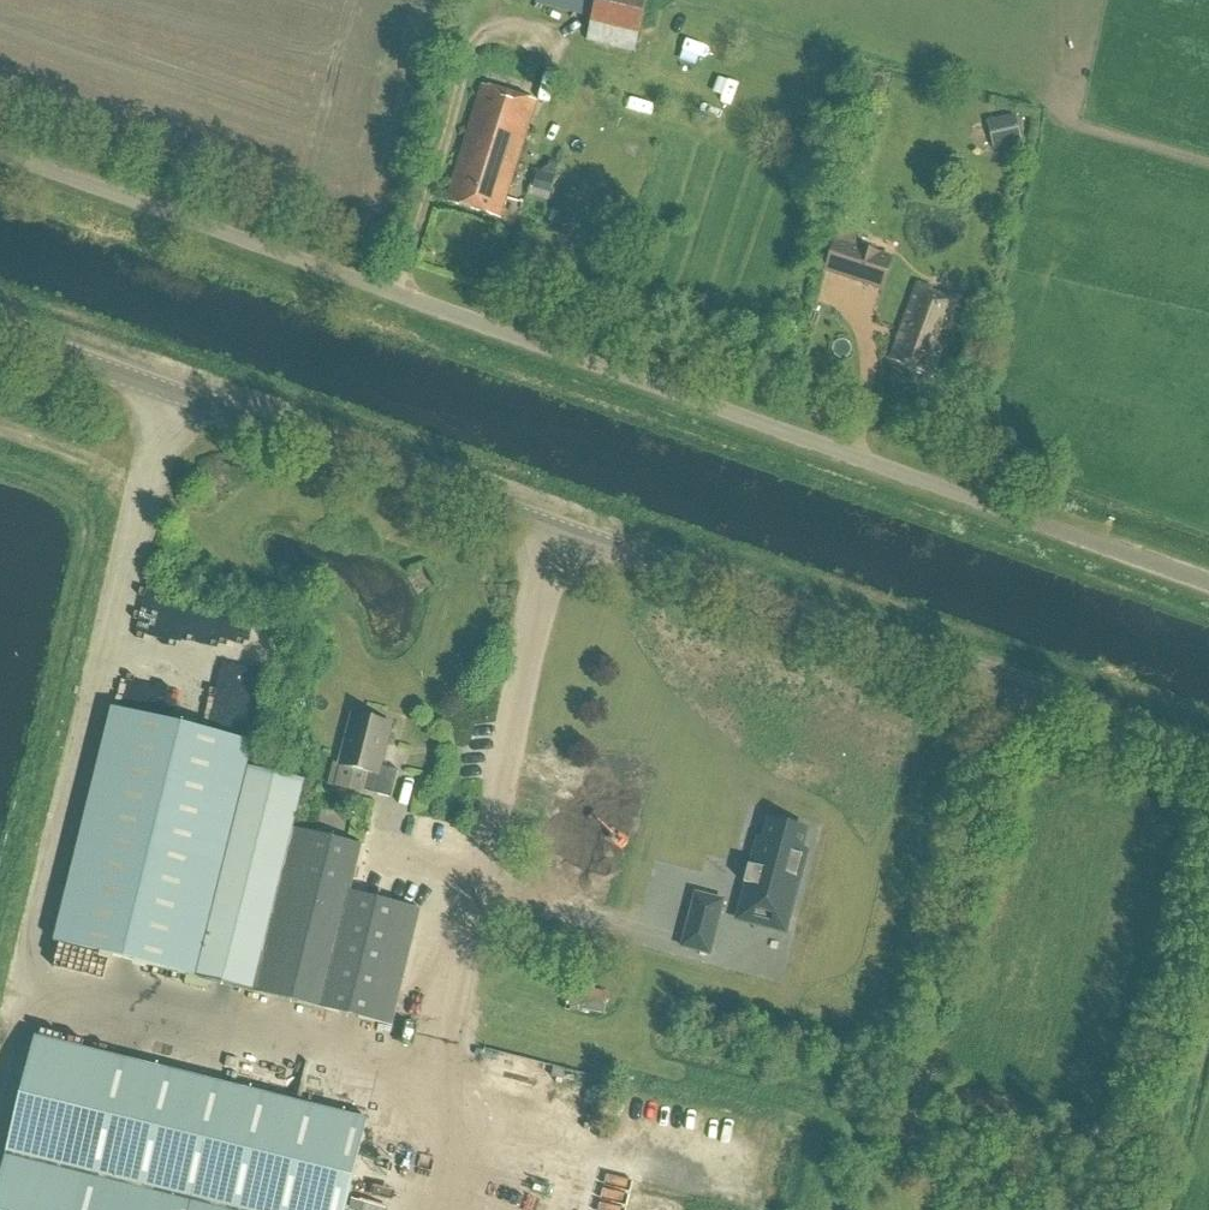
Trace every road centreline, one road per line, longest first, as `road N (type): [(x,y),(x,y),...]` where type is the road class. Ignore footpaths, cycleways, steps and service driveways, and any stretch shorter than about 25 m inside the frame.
road 1 (unclassified): [(1208,583),(0,152)]
road 2 (tertiary): [(1208,759),(0,330)]

